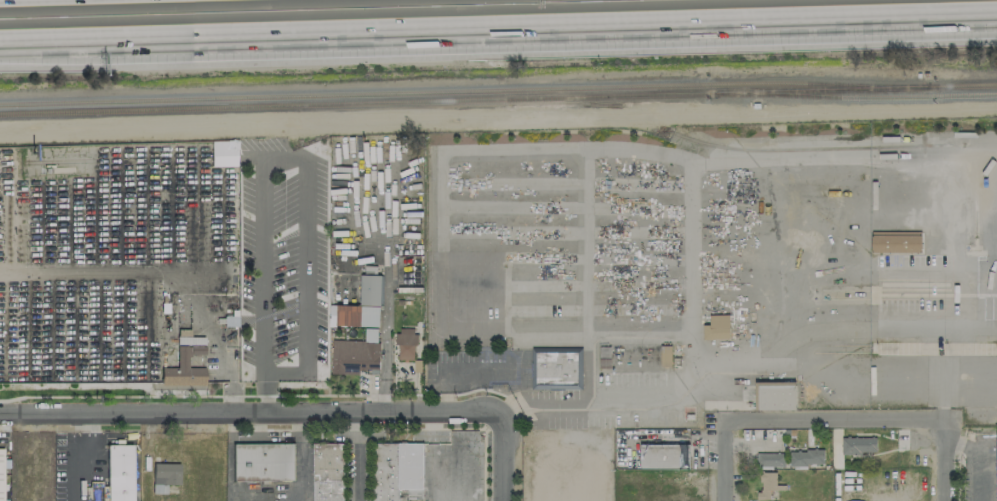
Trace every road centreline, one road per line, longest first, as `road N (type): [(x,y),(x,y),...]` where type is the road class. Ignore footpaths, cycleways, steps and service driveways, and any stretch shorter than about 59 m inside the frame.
road 1 (motorway): [(86,38),(996,12)]
road 2 (residential): [(0,409),(502,412)]

